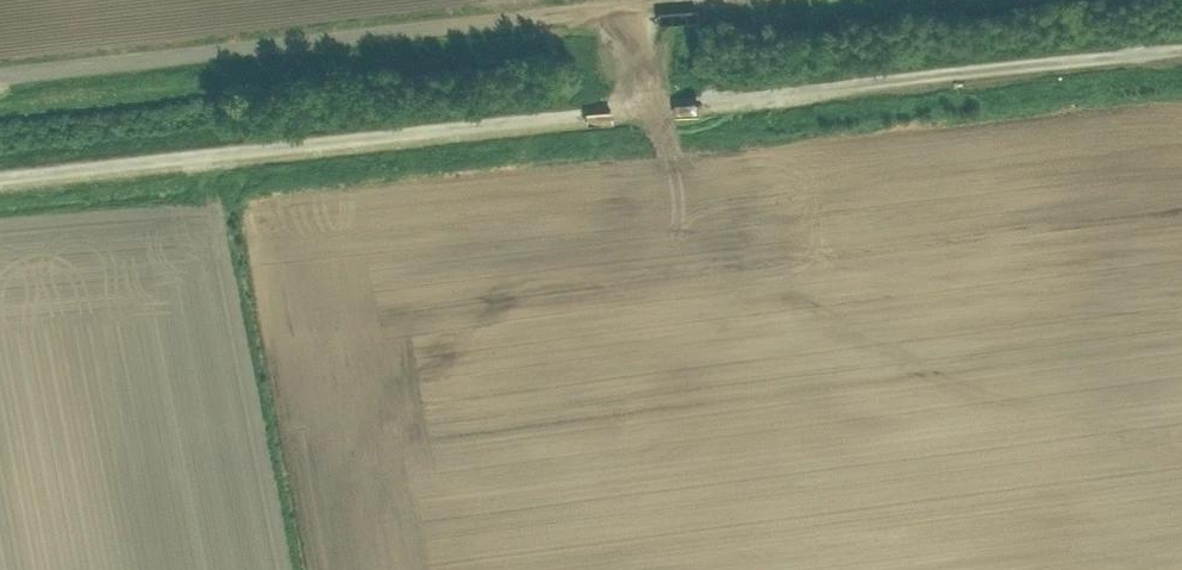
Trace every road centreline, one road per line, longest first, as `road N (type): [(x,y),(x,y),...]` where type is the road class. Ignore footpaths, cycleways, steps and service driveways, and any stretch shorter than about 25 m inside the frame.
road 1 (track): [(1181,50),(0,181)]
road 2 (unclassified): [(646,0),(0,68)]

